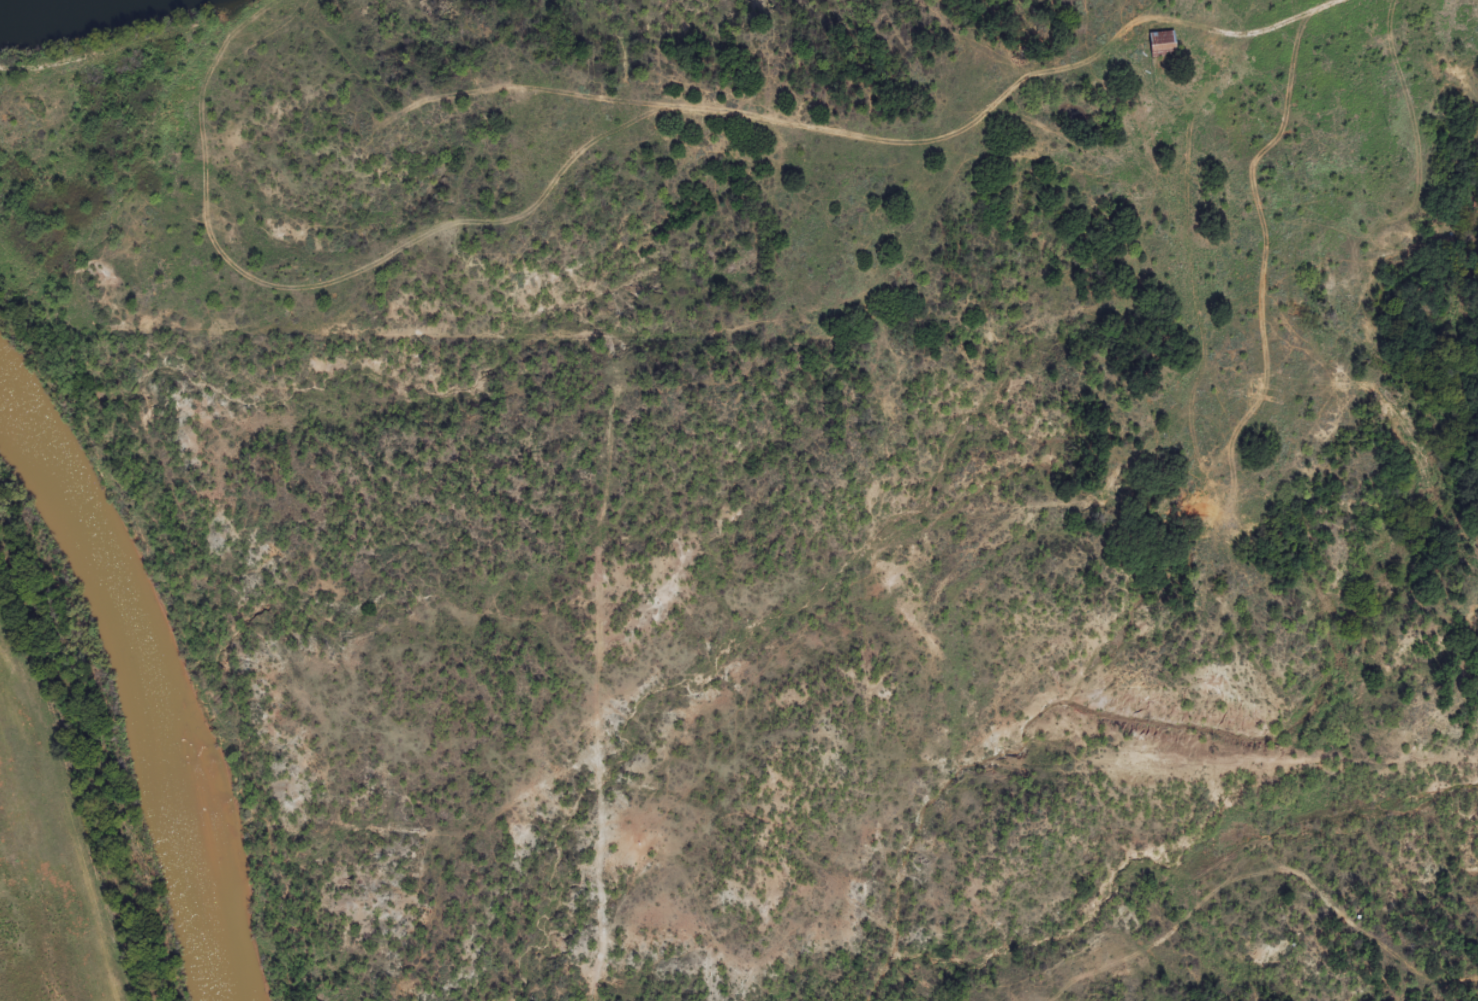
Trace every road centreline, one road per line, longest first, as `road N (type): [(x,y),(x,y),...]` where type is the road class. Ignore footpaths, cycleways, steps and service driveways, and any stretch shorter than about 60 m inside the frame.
road 1 (residential): [(1225,173),(1291,147),(1291,229),(1250,250),(1220,229),(1225,173)]
road 2 (residential): [(1477,89),(1296,117)]
road 3 (residential): [(1291,147),(1291,0)]

